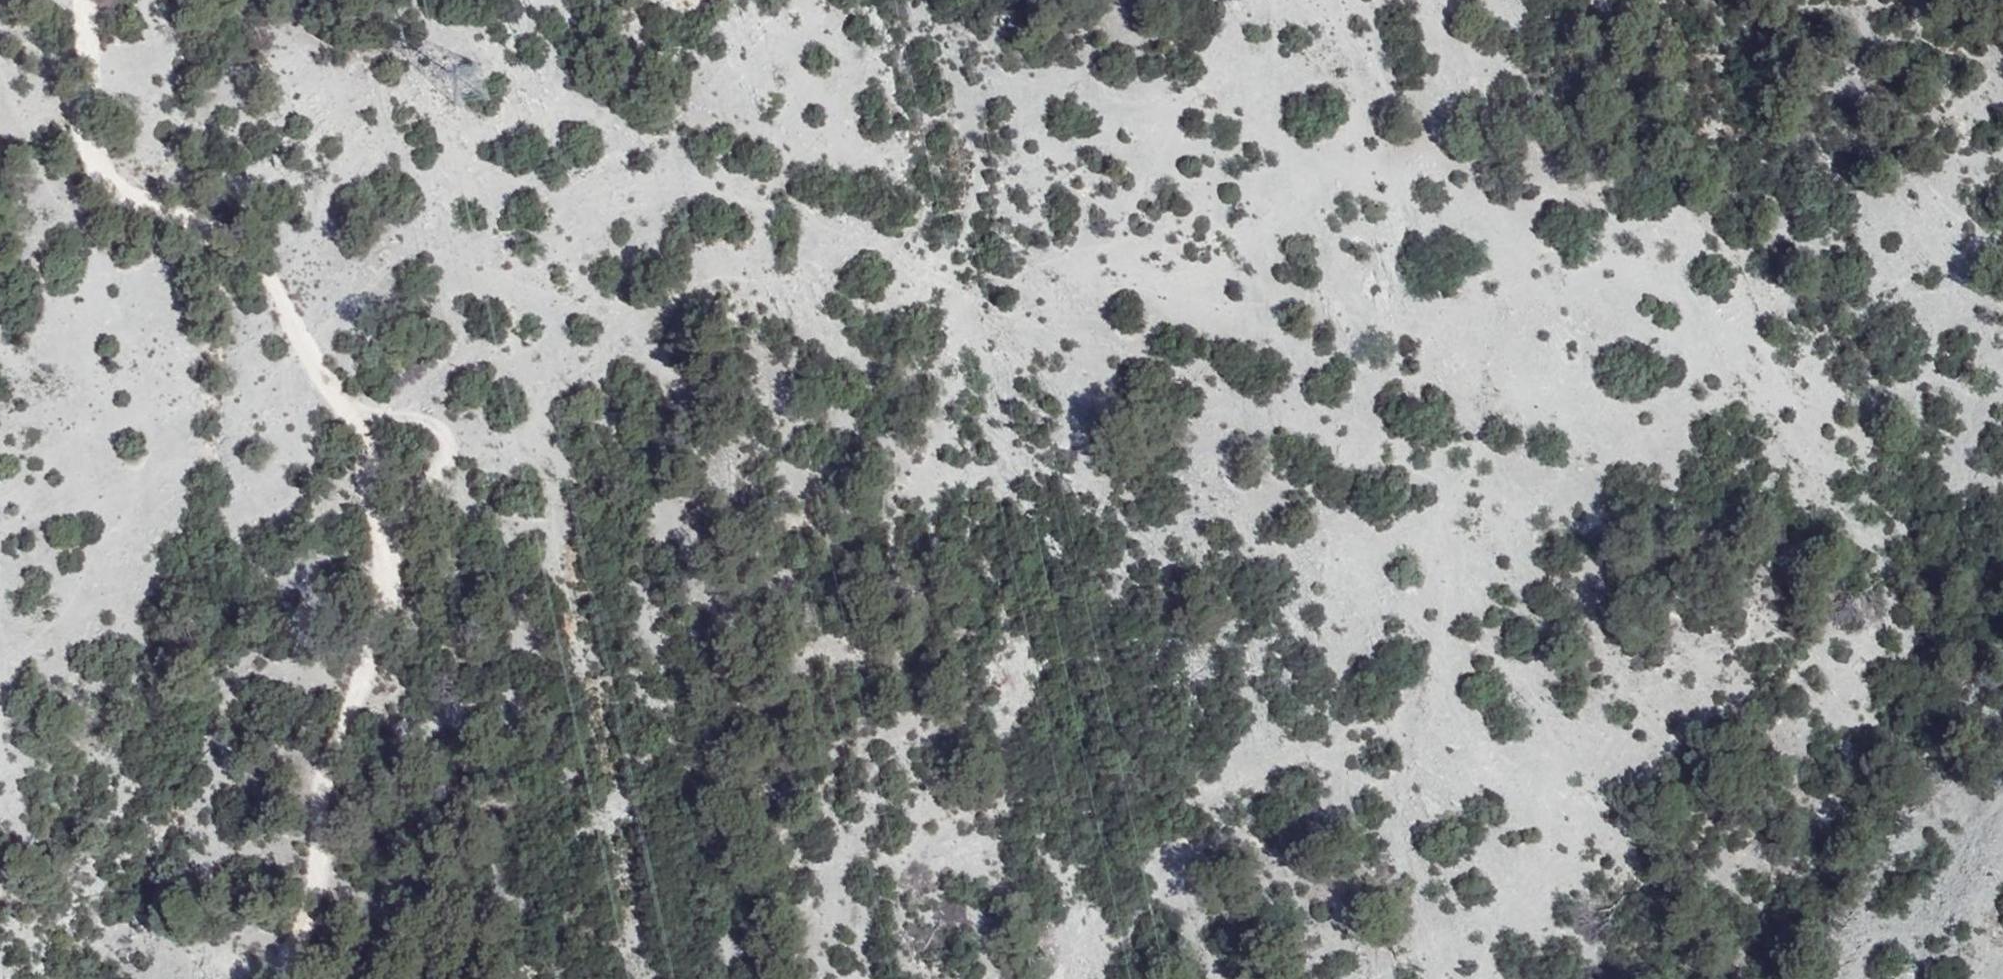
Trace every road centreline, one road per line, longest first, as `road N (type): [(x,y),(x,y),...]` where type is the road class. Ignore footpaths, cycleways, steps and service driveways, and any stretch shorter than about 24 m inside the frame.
road 1 (track): [(83,0),(85,108),(110,179),(235,224),(314,336),(366,444),(386,592),(321,794),(301,933),(306,978)]

